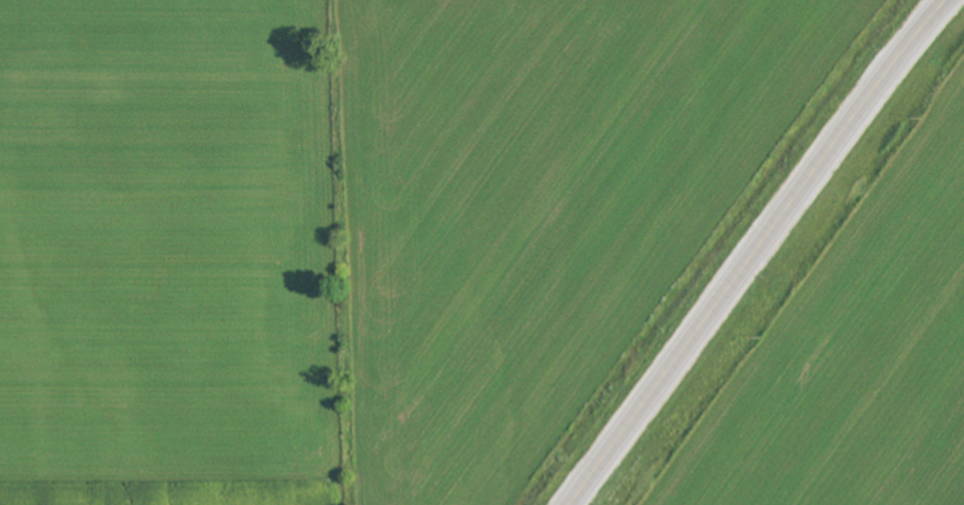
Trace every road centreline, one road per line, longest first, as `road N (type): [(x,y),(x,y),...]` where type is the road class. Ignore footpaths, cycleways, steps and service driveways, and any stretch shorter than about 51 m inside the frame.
road 1 (primary): [(943,0),(566,504)]

